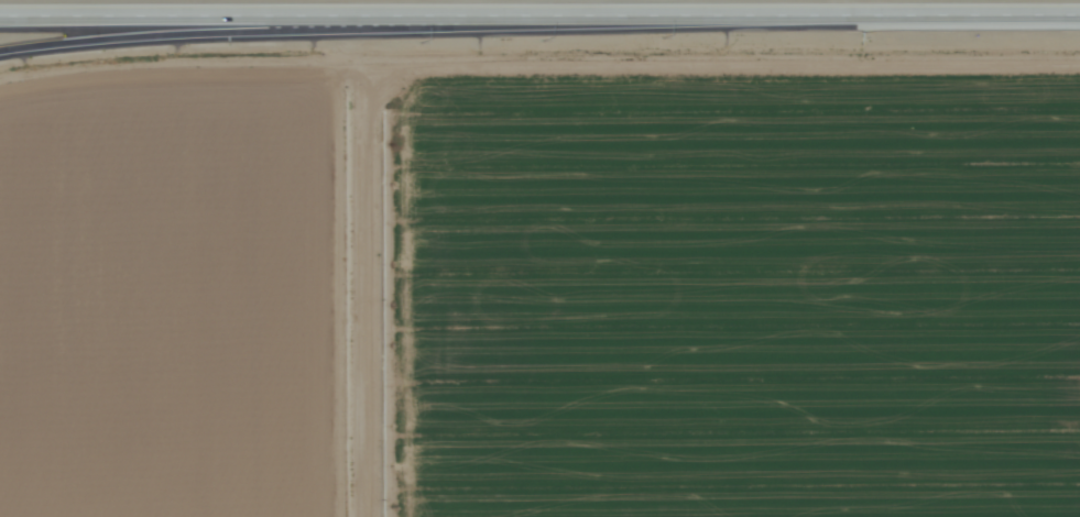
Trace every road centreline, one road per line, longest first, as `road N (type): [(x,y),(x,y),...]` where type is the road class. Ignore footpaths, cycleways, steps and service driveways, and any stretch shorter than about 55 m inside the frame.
road 1 (motorway): [(0,16),(1079,15)]
road 2 (motorway): [(0,52),(564,16)]

